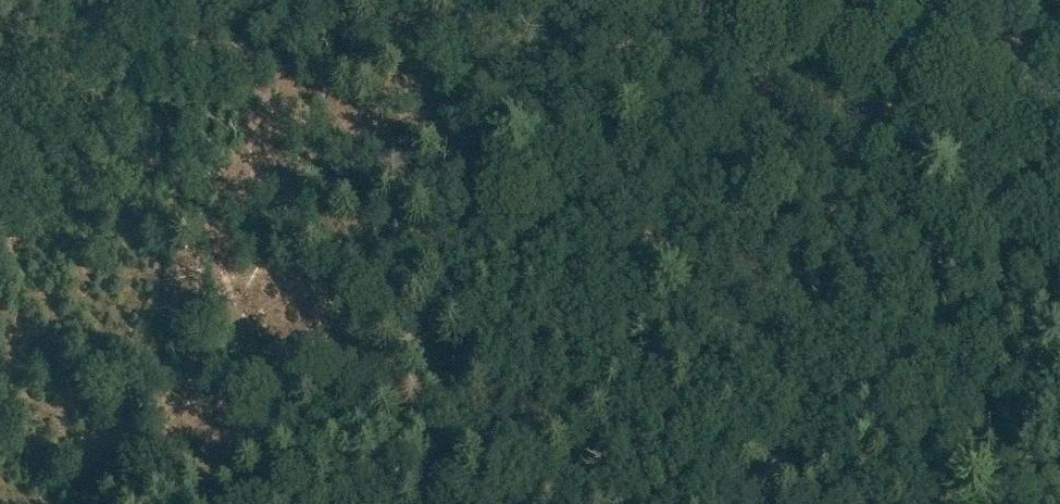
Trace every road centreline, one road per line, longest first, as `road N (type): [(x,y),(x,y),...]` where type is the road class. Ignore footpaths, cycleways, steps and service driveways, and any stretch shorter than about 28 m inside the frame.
road 1 (track): [(0,93),(136,0)]

